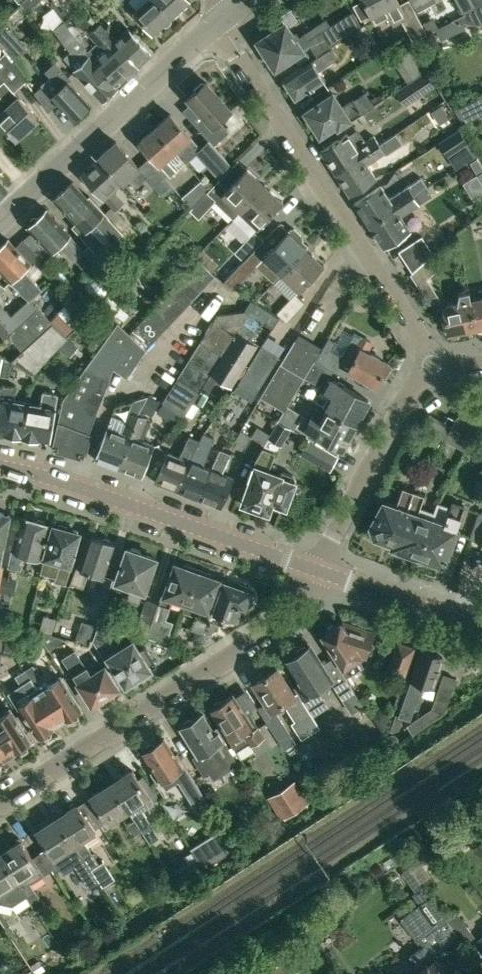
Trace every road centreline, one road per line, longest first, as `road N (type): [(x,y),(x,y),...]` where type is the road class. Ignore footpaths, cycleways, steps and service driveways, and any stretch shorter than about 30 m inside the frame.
road 1 (residential): [(214,21),(433,369)]
road 2 (residential): [(0,799),(305,605),(317,569)]
road 3 (unclassified): [(317,569),(0,465)]
road 4 (unclassified): [(0,221),(214,21)]
road 5 (residential): [(317,569),(433,369)]
road 6 (unclassified): [(481,630),(317,569)]

